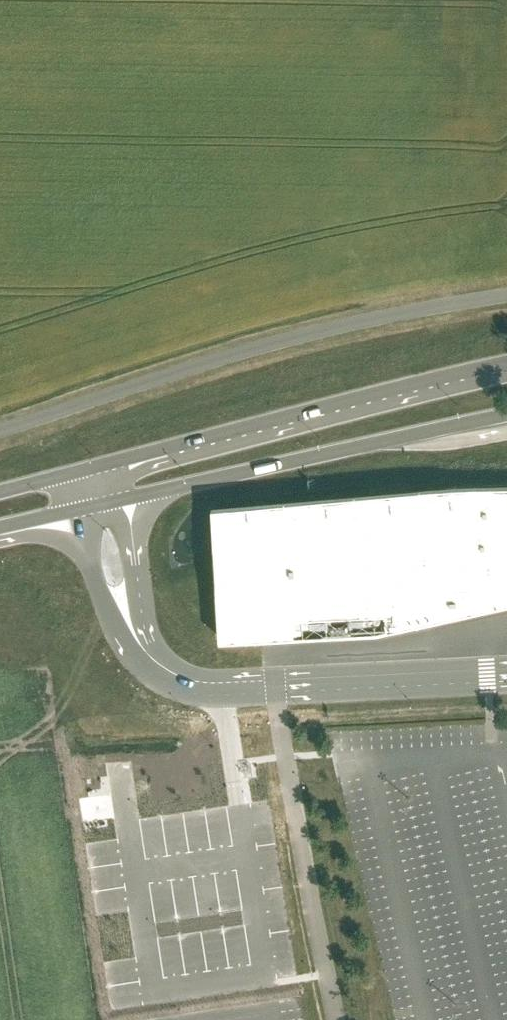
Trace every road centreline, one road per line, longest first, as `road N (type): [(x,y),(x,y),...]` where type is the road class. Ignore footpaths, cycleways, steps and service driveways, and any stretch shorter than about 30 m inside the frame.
road 1 (unclassified): [(0,429),(252,348),(506,294)]
road 2 (primary): [(506,365),(96,467)]
road 3 (primary): [(126,500),(506,416)]
road 4 (unclassified): [(145,653),(179,679),(218,684),(506,669)]
road 5 (unclassified): [(80,511),(102,591),(145,653)]
road 6 (unclassified): [(145,653),(126,500)]

